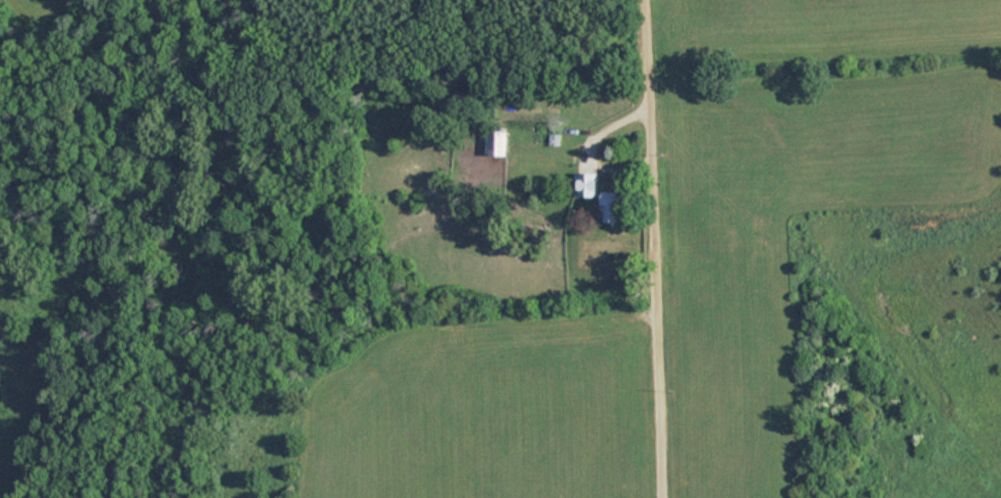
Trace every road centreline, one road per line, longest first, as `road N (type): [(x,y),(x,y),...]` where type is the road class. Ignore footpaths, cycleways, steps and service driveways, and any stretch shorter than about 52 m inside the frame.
road 1 (residential): [(649,160),(644,0)]

